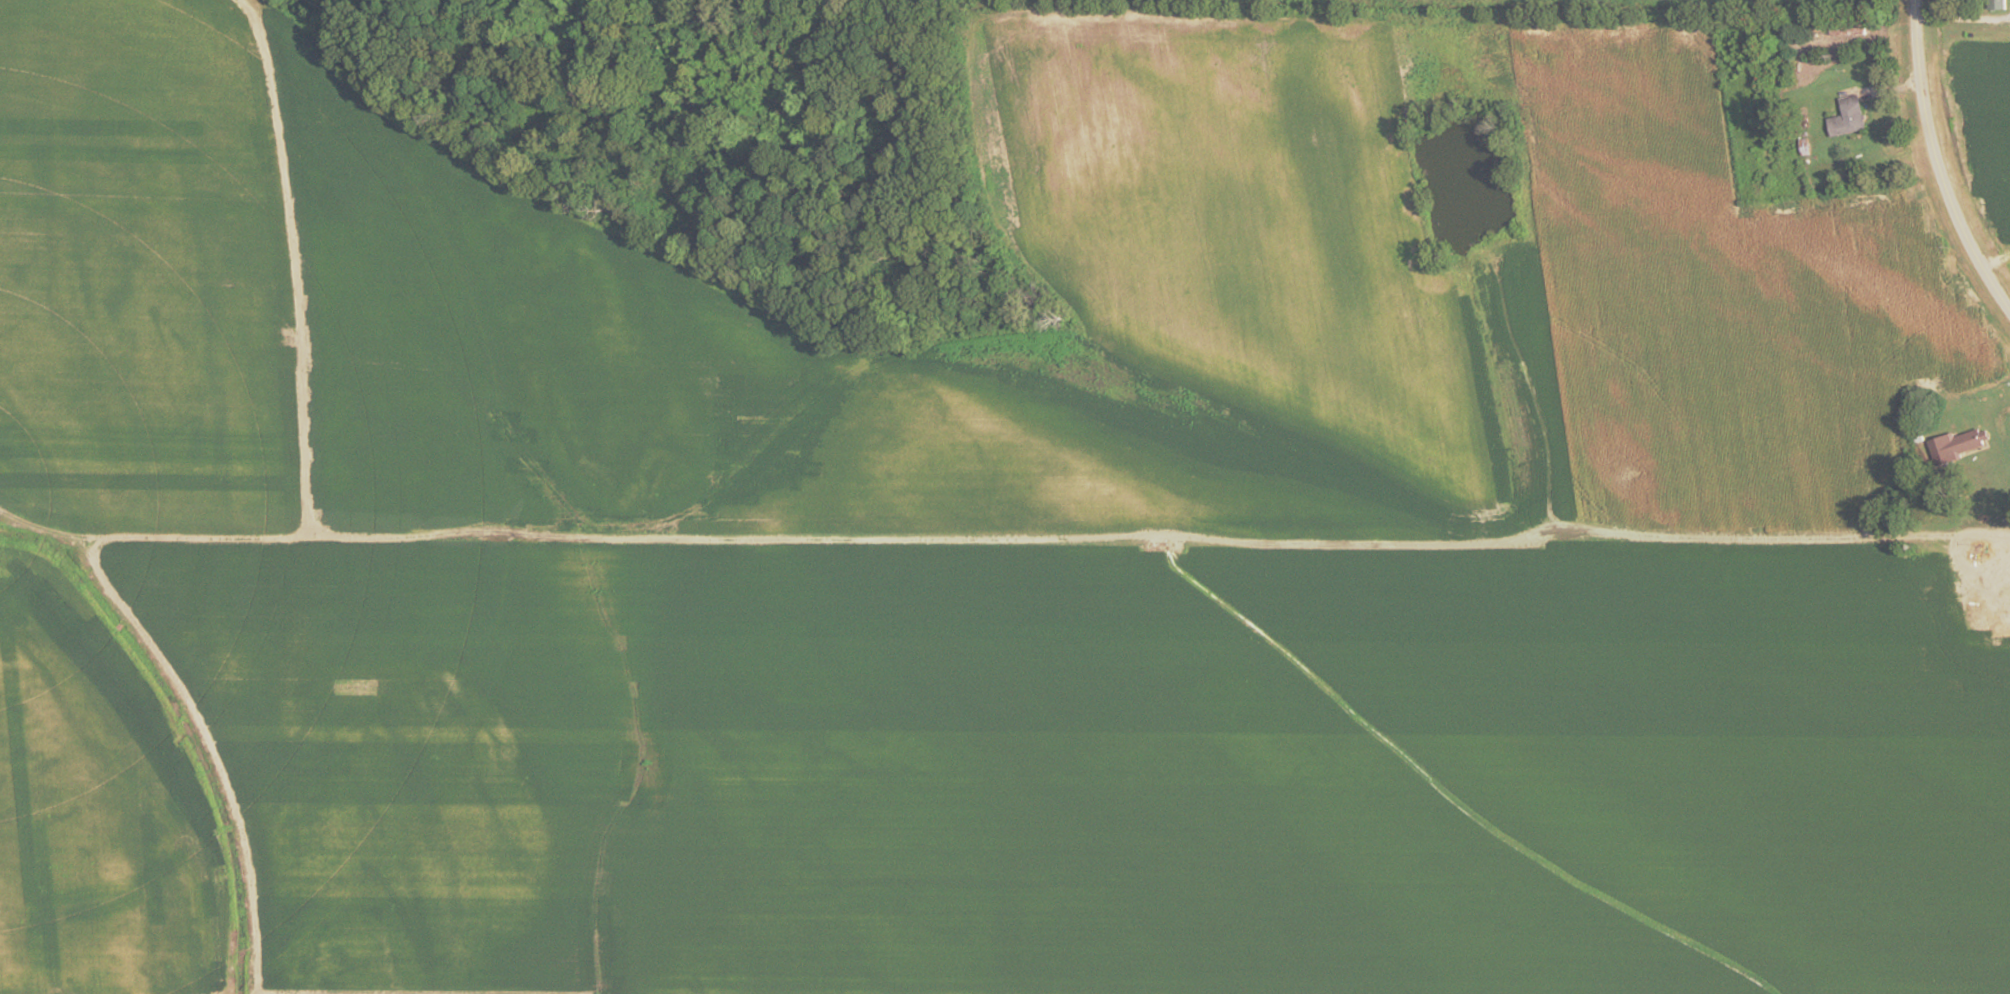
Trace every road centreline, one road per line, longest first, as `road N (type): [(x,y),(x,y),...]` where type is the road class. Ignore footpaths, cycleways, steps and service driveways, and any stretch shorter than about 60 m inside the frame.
road 1 (tertiary): [(2009,310),(1980,271),(1928,149),(1914,68),(1913,0)]

